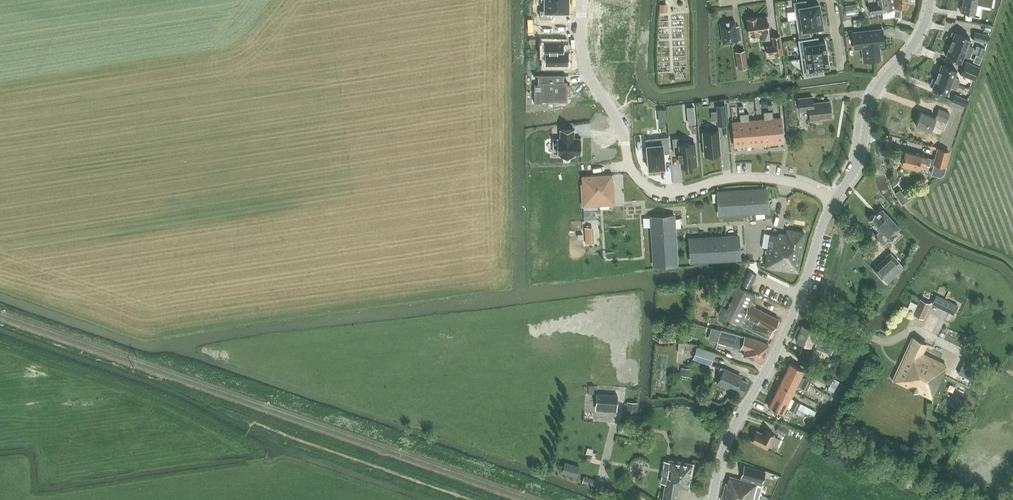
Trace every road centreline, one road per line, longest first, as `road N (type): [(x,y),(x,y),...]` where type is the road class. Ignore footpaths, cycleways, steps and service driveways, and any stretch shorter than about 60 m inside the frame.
road 1 (tertiary): [(712,499),(727,446),(798,304),(834,201)]
road 2 (residential): [(834,201),(757,178),(658,192),(636,178),(627,151)]
road 3 (tertiary): [(834,201),(861,159),(874,94),(920,36),(930,0)]
road 4 (residential): [(588,0),(591,73),(627,151)]

